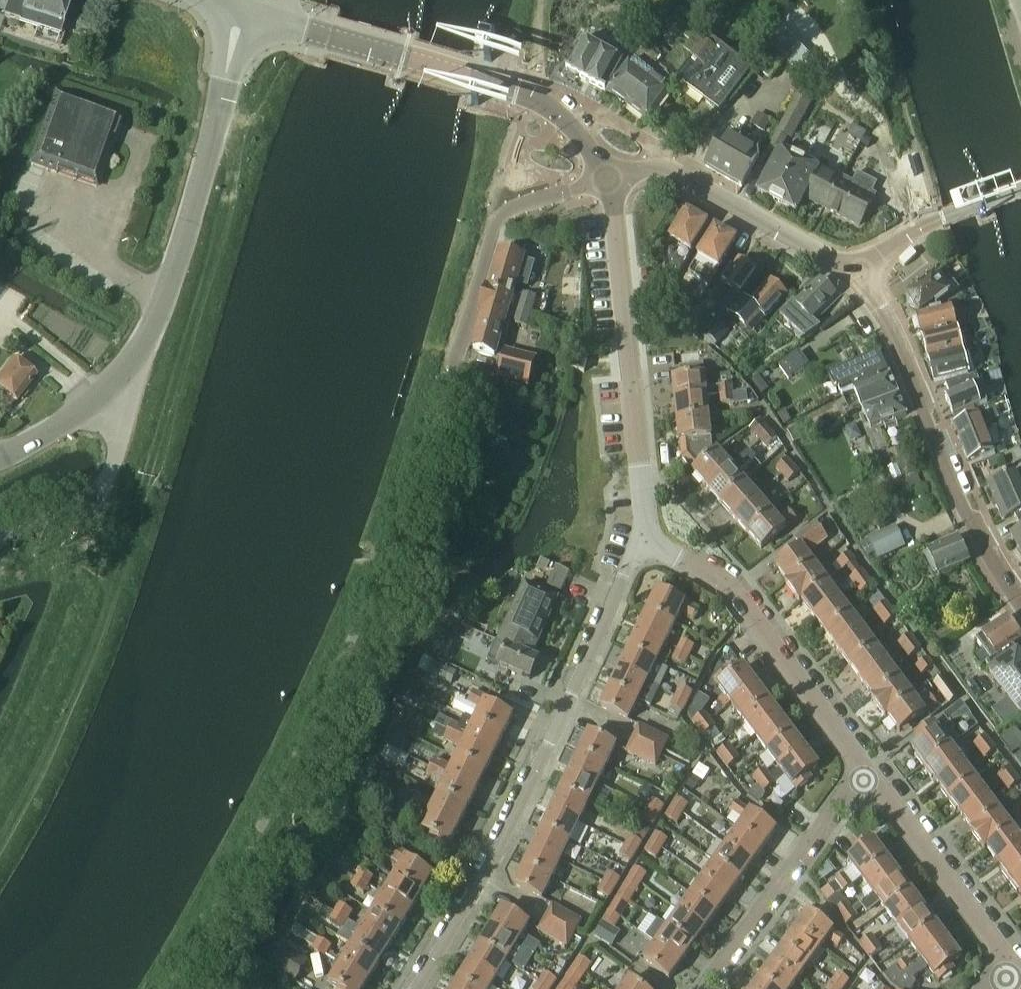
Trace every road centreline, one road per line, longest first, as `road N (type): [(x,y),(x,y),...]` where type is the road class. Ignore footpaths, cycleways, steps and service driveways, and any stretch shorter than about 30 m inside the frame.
road 1 (track): [(0,843),(44,771),(104,626),(237,171),(285,52),(280,20)]
road 2 (residential): [(649,533),(482,880),(415,988)]
road 3 (secondary): [(608,180),(581,135),(536,97),(280,20)]
road 4 (secondary): [(1020,602),(967,514),(882,307),(855,276)]
road 5 (residential): [(649,533),(608,180)]
road 6 (tertiary): [(104,393),(148,335),(225,83)]
road 7 (residential): [(870,776),(724,585),(668,554),(649,533)]
road 8 (secondary): [(855,276),(666,171),(608,180)]
road 9 (residential): [(870,776),(833,807),(704,988)]
road 10 (residential): [(461,351),(500,216),(608,180)]
road 11 (residential): [(1016,971),(870,776)]
road 12 (unclassified): [(0,537),(104,482),(116,443),(104,393)]
road 13 (unclassified): [(855,276),(920,228),(1020,190)]
road 14 (tertiary): [(0,459),(104,393)]

